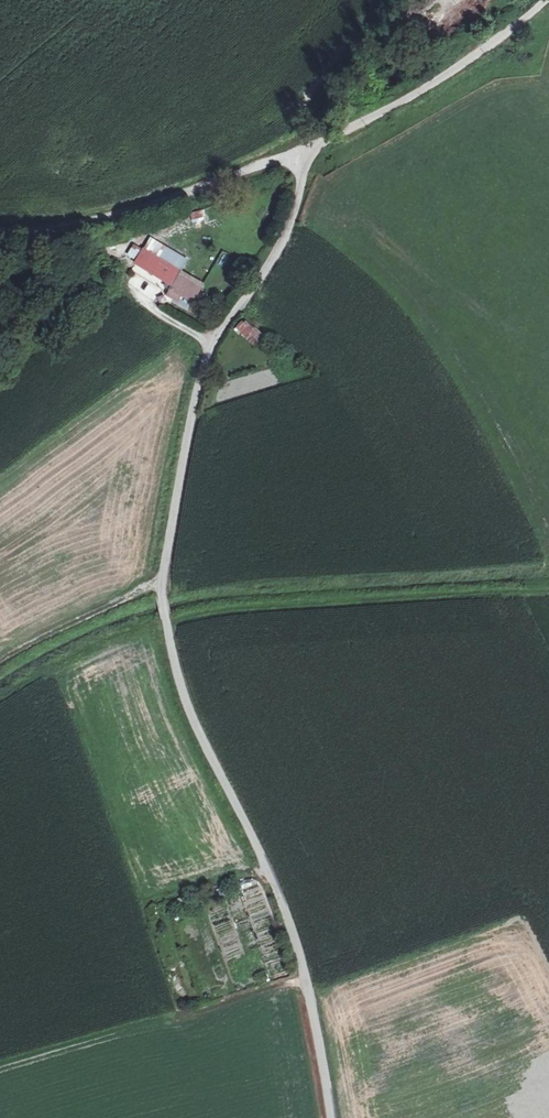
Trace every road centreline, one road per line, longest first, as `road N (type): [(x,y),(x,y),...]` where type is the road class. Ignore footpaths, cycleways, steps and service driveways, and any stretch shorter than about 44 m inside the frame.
road 1 (unclassified): [(336,1117),(302,938),(188,698),(158,583),(206,339),(287,226),(299,155)]
road 2 (track): [(548,586),(390,593),(162,618)]
road 3 (track): [(299,155),(132,213),(0,231)]
road 4 (track): [(0,665),(158,583)]

